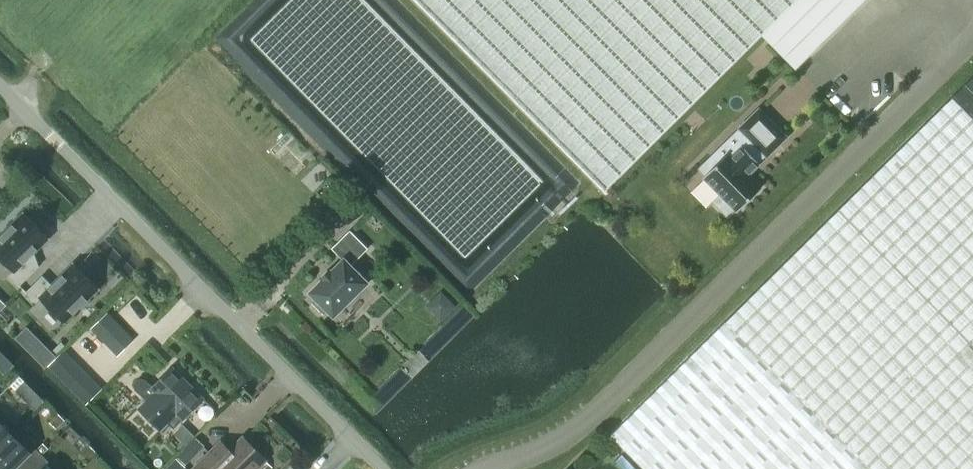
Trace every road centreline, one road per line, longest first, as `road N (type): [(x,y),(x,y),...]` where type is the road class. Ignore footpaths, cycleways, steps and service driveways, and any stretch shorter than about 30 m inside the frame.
road 1 (unclassified): [(383,468),(0,85)]

